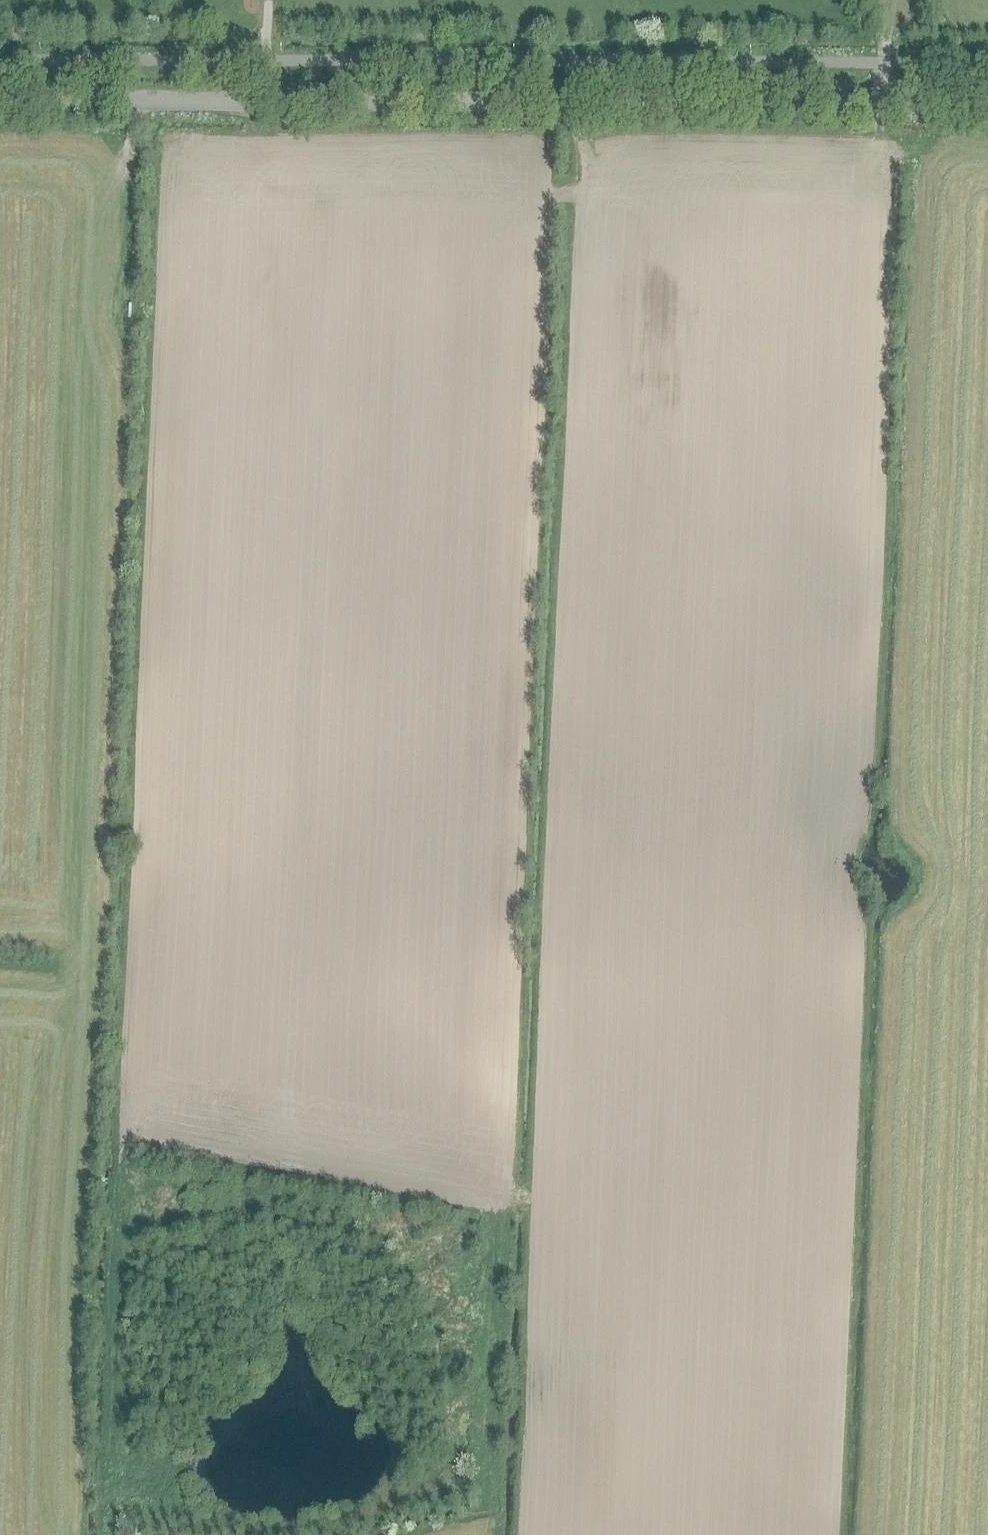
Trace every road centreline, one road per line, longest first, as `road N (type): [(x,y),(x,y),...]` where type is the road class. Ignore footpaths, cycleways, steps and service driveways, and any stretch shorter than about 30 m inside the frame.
road 1 (tertiary): [(987,96),(0,91)]

